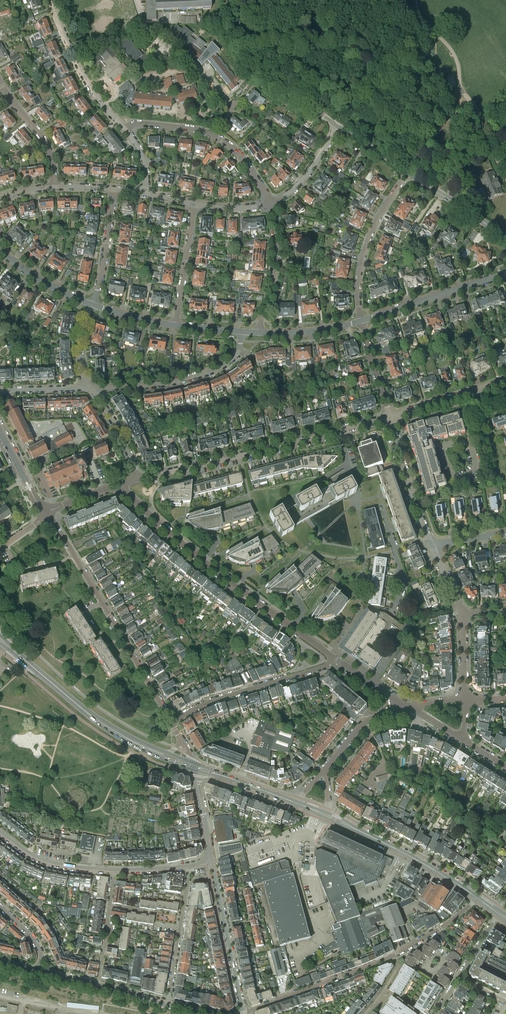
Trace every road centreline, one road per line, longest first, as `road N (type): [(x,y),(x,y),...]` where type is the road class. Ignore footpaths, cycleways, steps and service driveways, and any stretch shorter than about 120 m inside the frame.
road 1 (residential): [(333,657),(116,484)]
road 2 (residential): [(478,898),(386,959),(243,1012)]
road 3 (residential): [(172,722),(47,513)]
road 4 (residential): [(138,479),(338,430)]
road 5 (secondary): [(505,238),(339,127)]
road 6 (primary): [(478,898),(324,815)]
road 7 (secondary): [(339,127),(250,61),(233,0)]
road 8 (residential): [(333,657),(172,722)]
road 9 (residential): [(92,389),(190,378),(234,357),(242,332)]
road 10 (track): [(484,134),(452,51),(400,0)]
road 11 (tertiary): [(243,1012),(212,861)]
road 12 (residential): [(361,321),(505,273)]
road 13 (residential): [(125,128),(85,79),(52,0)]
road 14 (residential): [(361,321),(361,263),(400,183)]
road 15 (residential): [(257,333),(275,265),(270,205)]
road 16 (primary): [(84,711),(113,735),(193,769)]
road 17 (residential): [(428,536),(391,418)]
road 18 (residential): [(174,326),(194,204)]
road 19 (tertiary): [(115,870),(55,863),(0,832)]

